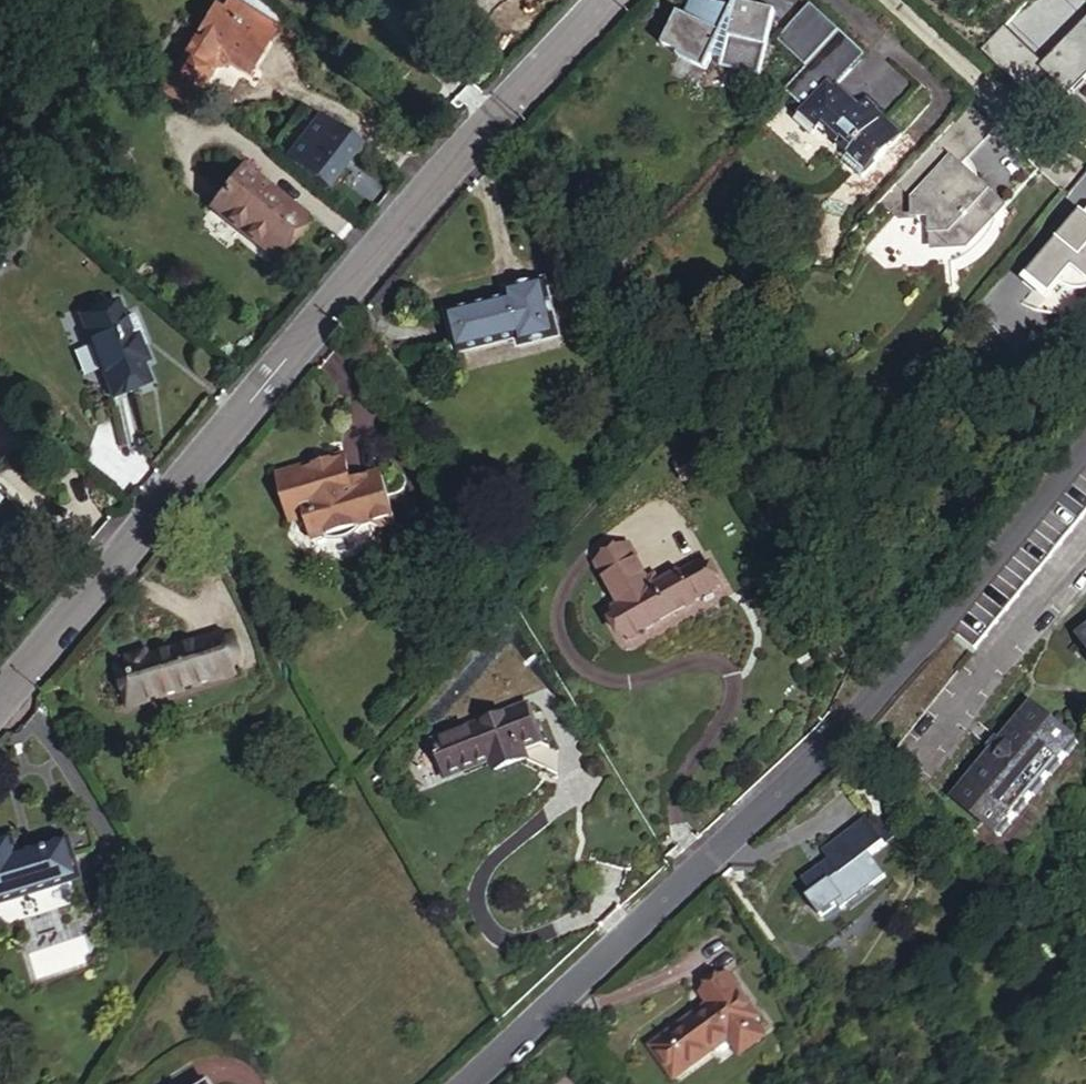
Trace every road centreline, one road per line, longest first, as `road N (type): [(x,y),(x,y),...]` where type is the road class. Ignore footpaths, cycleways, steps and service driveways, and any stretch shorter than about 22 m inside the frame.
road 1 (residential): [(604,0),(424,195),(0,698)]
road 2 (residential): [(465,1083),(834,746),(1085,450)]

